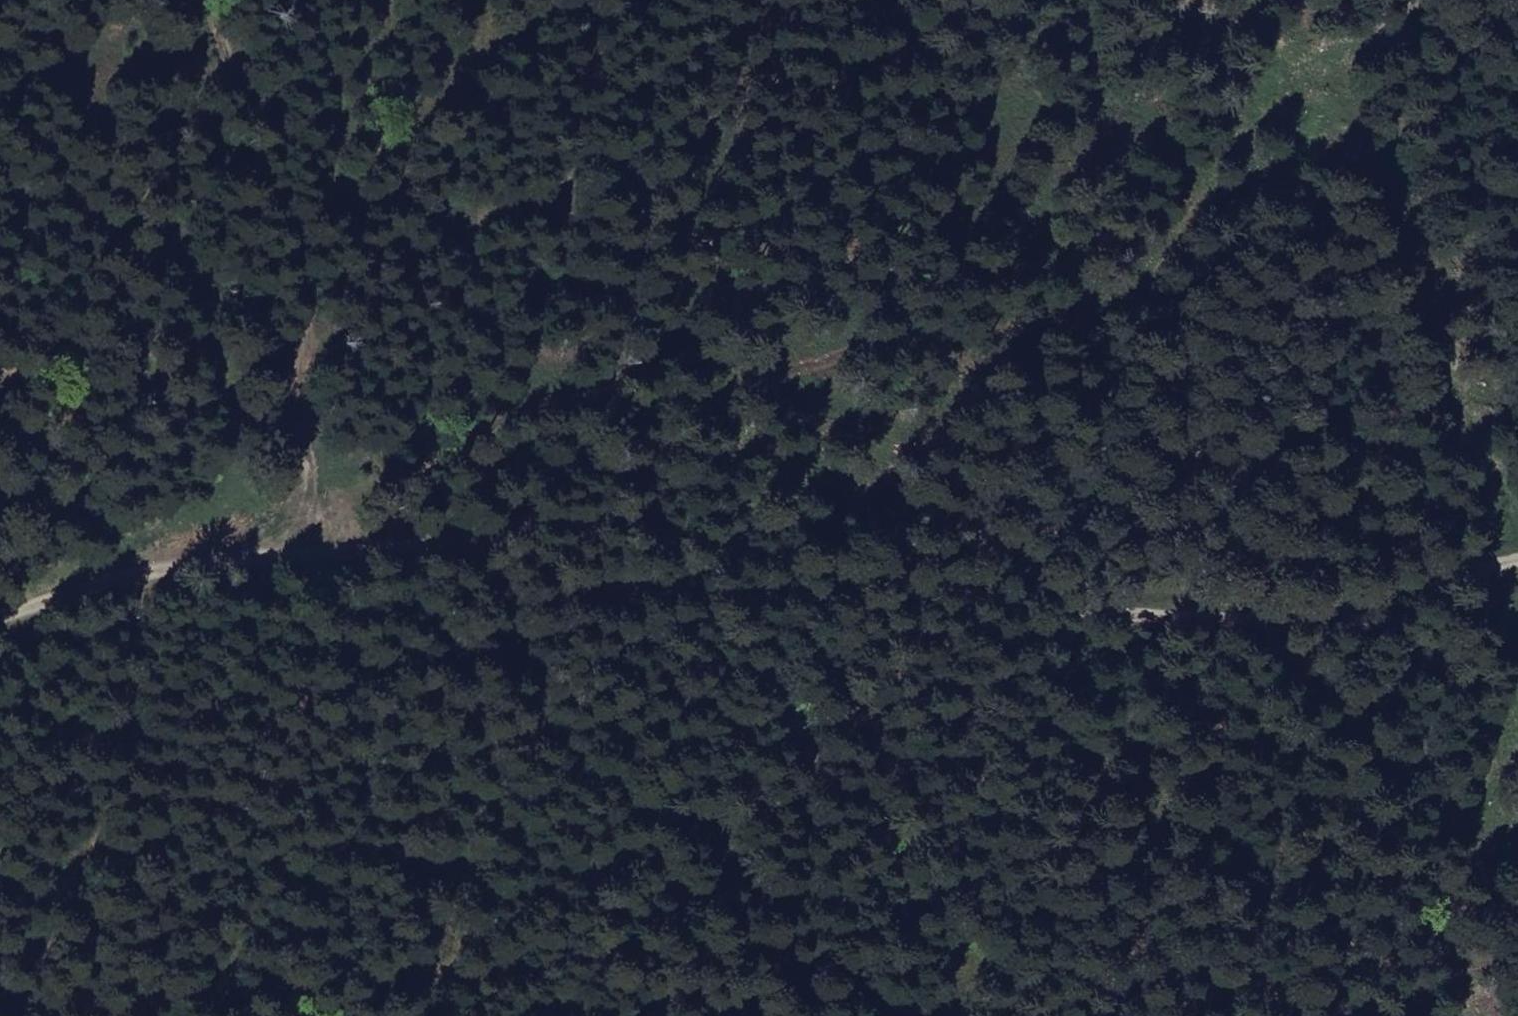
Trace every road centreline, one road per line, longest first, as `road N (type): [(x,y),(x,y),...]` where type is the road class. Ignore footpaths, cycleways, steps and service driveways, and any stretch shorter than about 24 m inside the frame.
road 1 (track): [(0,617),(174,564),(267,549),(641,531),(966,592),(1246,618),(1342,605),(1517,561)]

